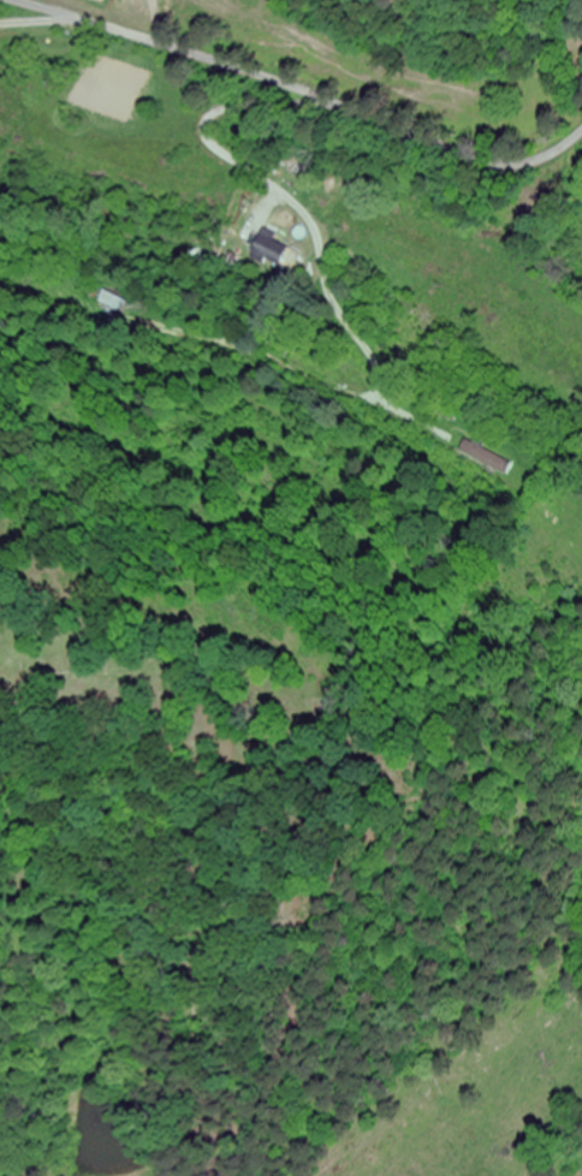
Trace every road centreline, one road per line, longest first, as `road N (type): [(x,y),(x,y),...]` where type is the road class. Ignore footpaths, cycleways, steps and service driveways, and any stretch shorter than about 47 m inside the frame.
road 1 (residential): [(581,137),(533,164),(486,161),(291,85),(22,0)]
road 2 (residential): [(334,106),(228,108),(208,125),(209,138),(311,220),(331,287),(384,367),(390,399)]

